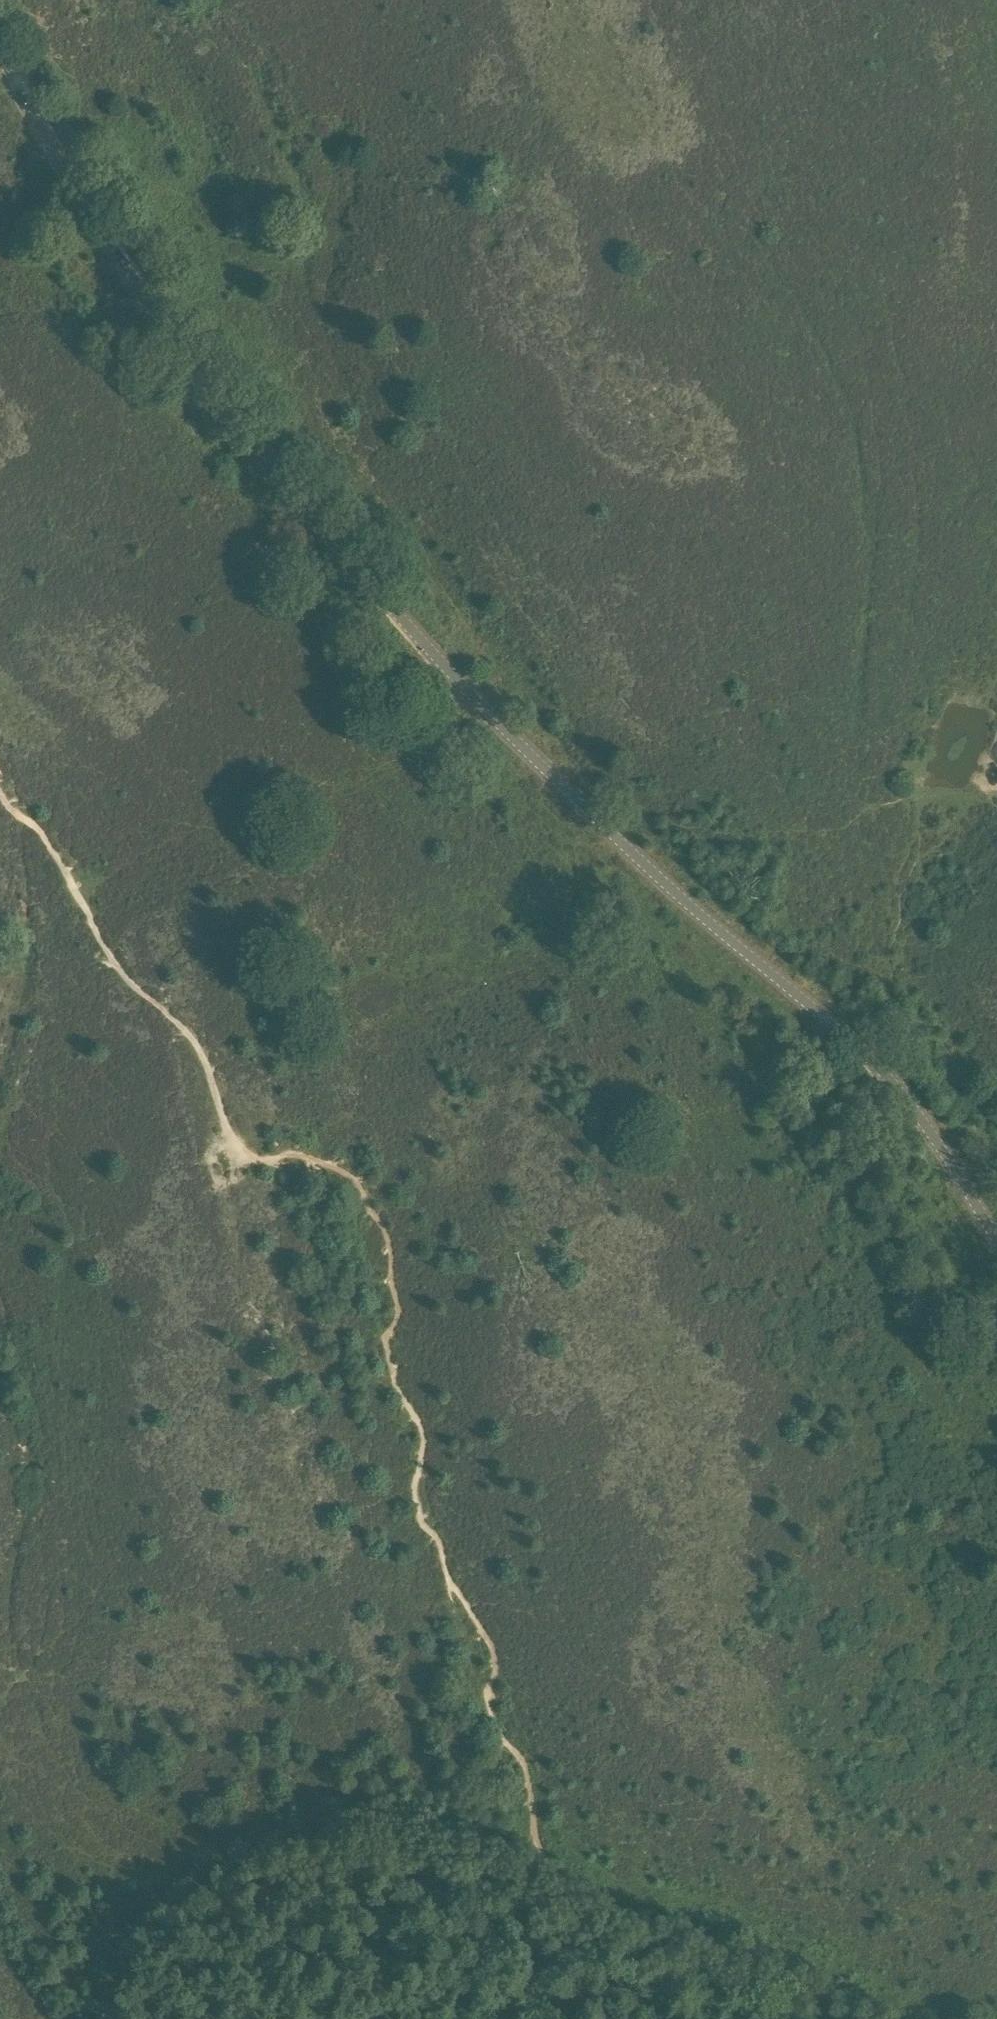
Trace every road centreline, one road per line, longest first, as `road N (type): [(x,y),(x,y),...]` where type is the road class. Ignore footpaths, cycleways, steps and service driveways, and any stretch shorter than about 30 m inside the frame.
road 1 (unclassified): [(996,1240),(941,1145),(880,1070),(620,840),(414,632),(162,318),(0,55)]

